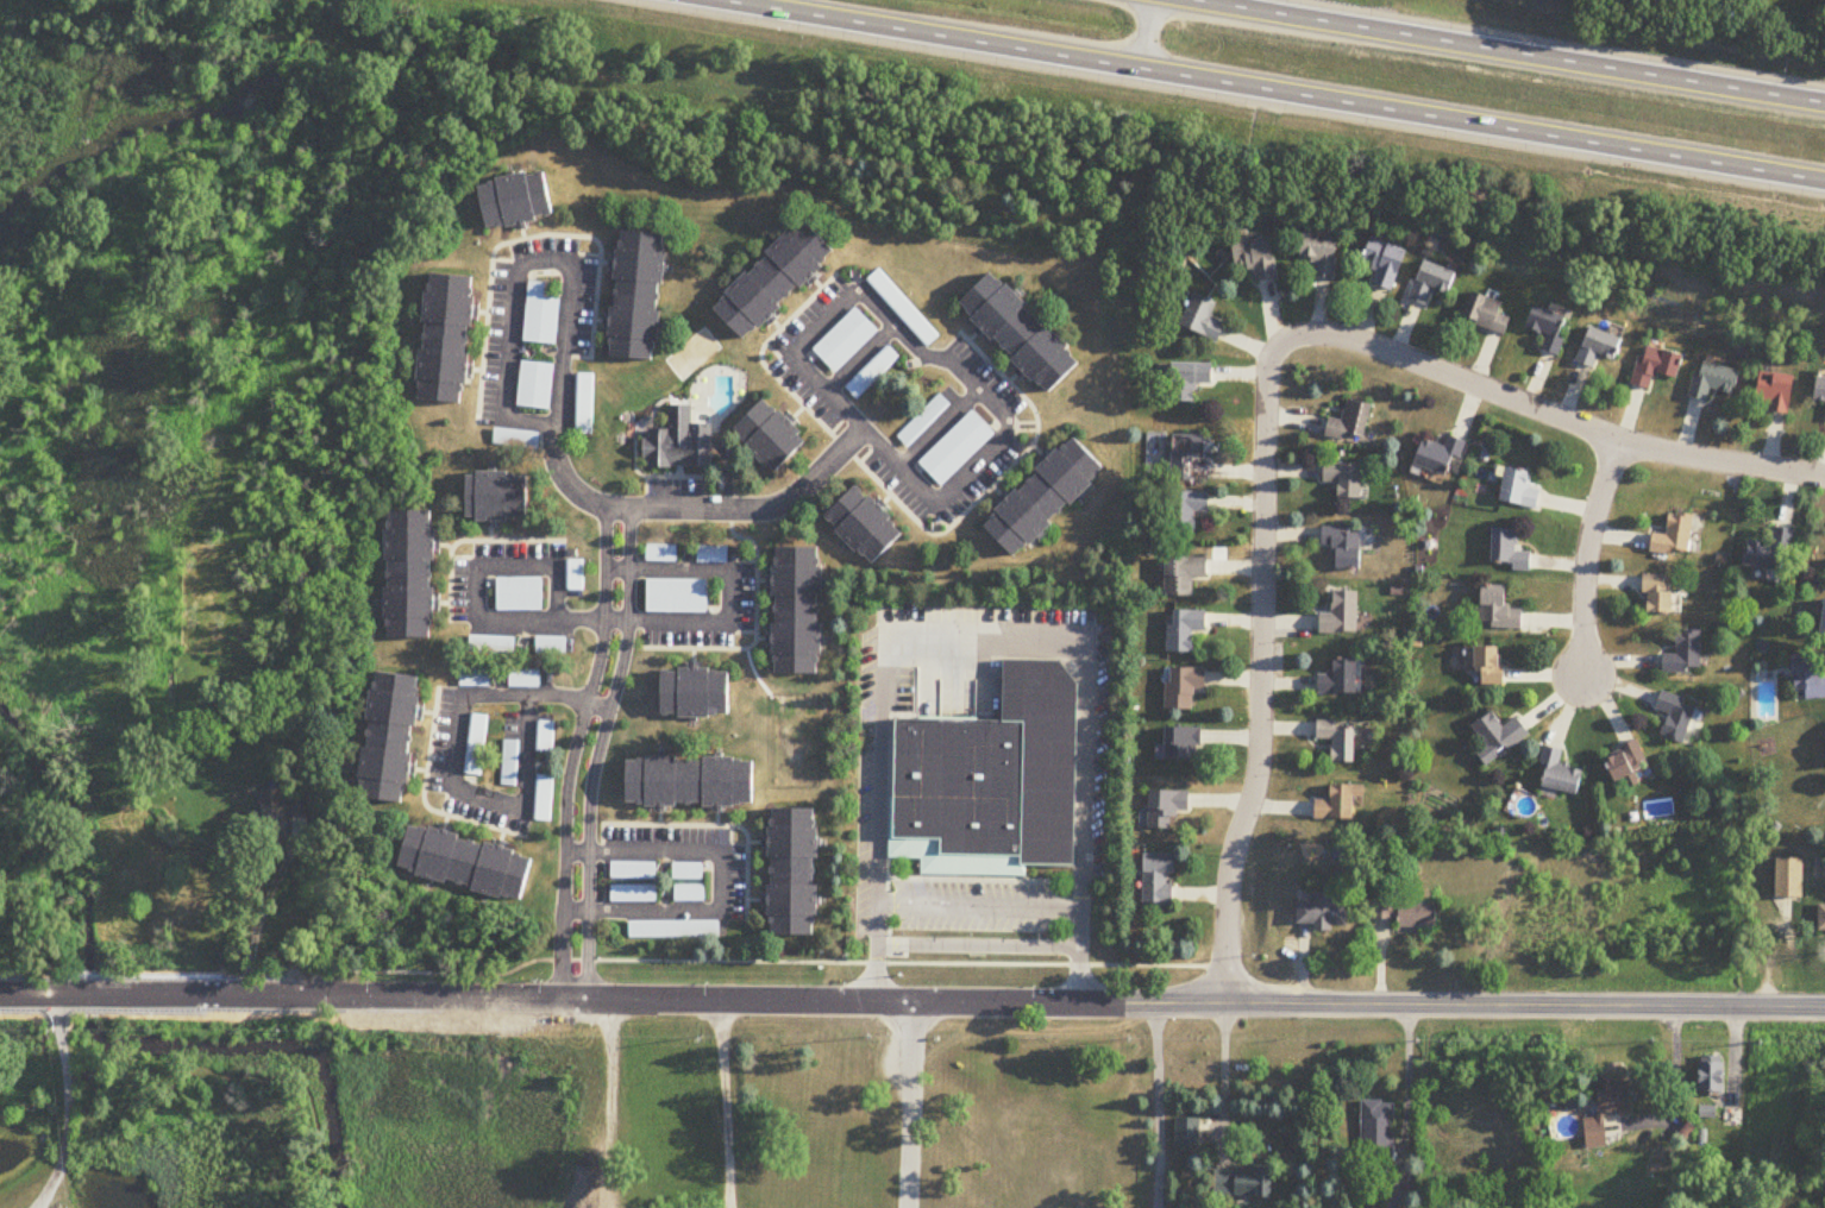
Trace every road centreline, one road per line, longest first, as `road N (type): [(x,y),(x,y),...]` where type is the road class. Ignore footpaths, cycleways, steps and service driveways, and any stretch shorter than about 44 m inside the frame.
road 1 (motorway): [(706,0),(1824,184)]
road 2 (secondary): [(1078,1001),(0,996)]
road 3 (secondary): [(1078,1001),(1824,1007)]
road 4 (residential): [(1224,1001),(1225,883),(1262,762),(1266,404),(1284,344),(1310,335)]
road 5 (motorway): [(1824,104),(1186,0)]
road 6 (residential): [(1310,335),(1386,350),(1617,442),(1824,479)]
road 7 (residential): [(606,508),(606,621),(567,787),(560,995)]
road 8 (residential): [(588,995),(589,795),(628,621),(629,509)]
road 9 (residential): [(556,426),(563,477),(606,508),(629,509),(770,508),(794,497),(863,428)]
road 10 (residential): [(1617,442),(1586,566),(1582,675)]
road 11 (track): [(716,998),(733,1207)]

